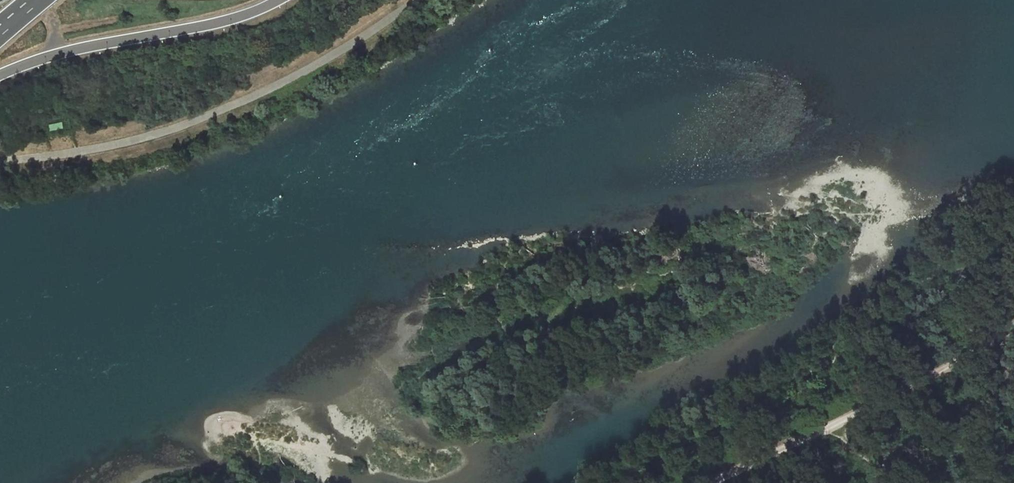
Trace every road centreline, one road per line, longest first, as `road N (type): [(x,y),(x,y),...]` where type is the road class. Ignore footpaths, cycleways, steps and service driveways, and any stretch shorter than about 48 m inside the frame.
road 1 (secondary): [(0,76),(85,49),(224,23),(282,0)]

